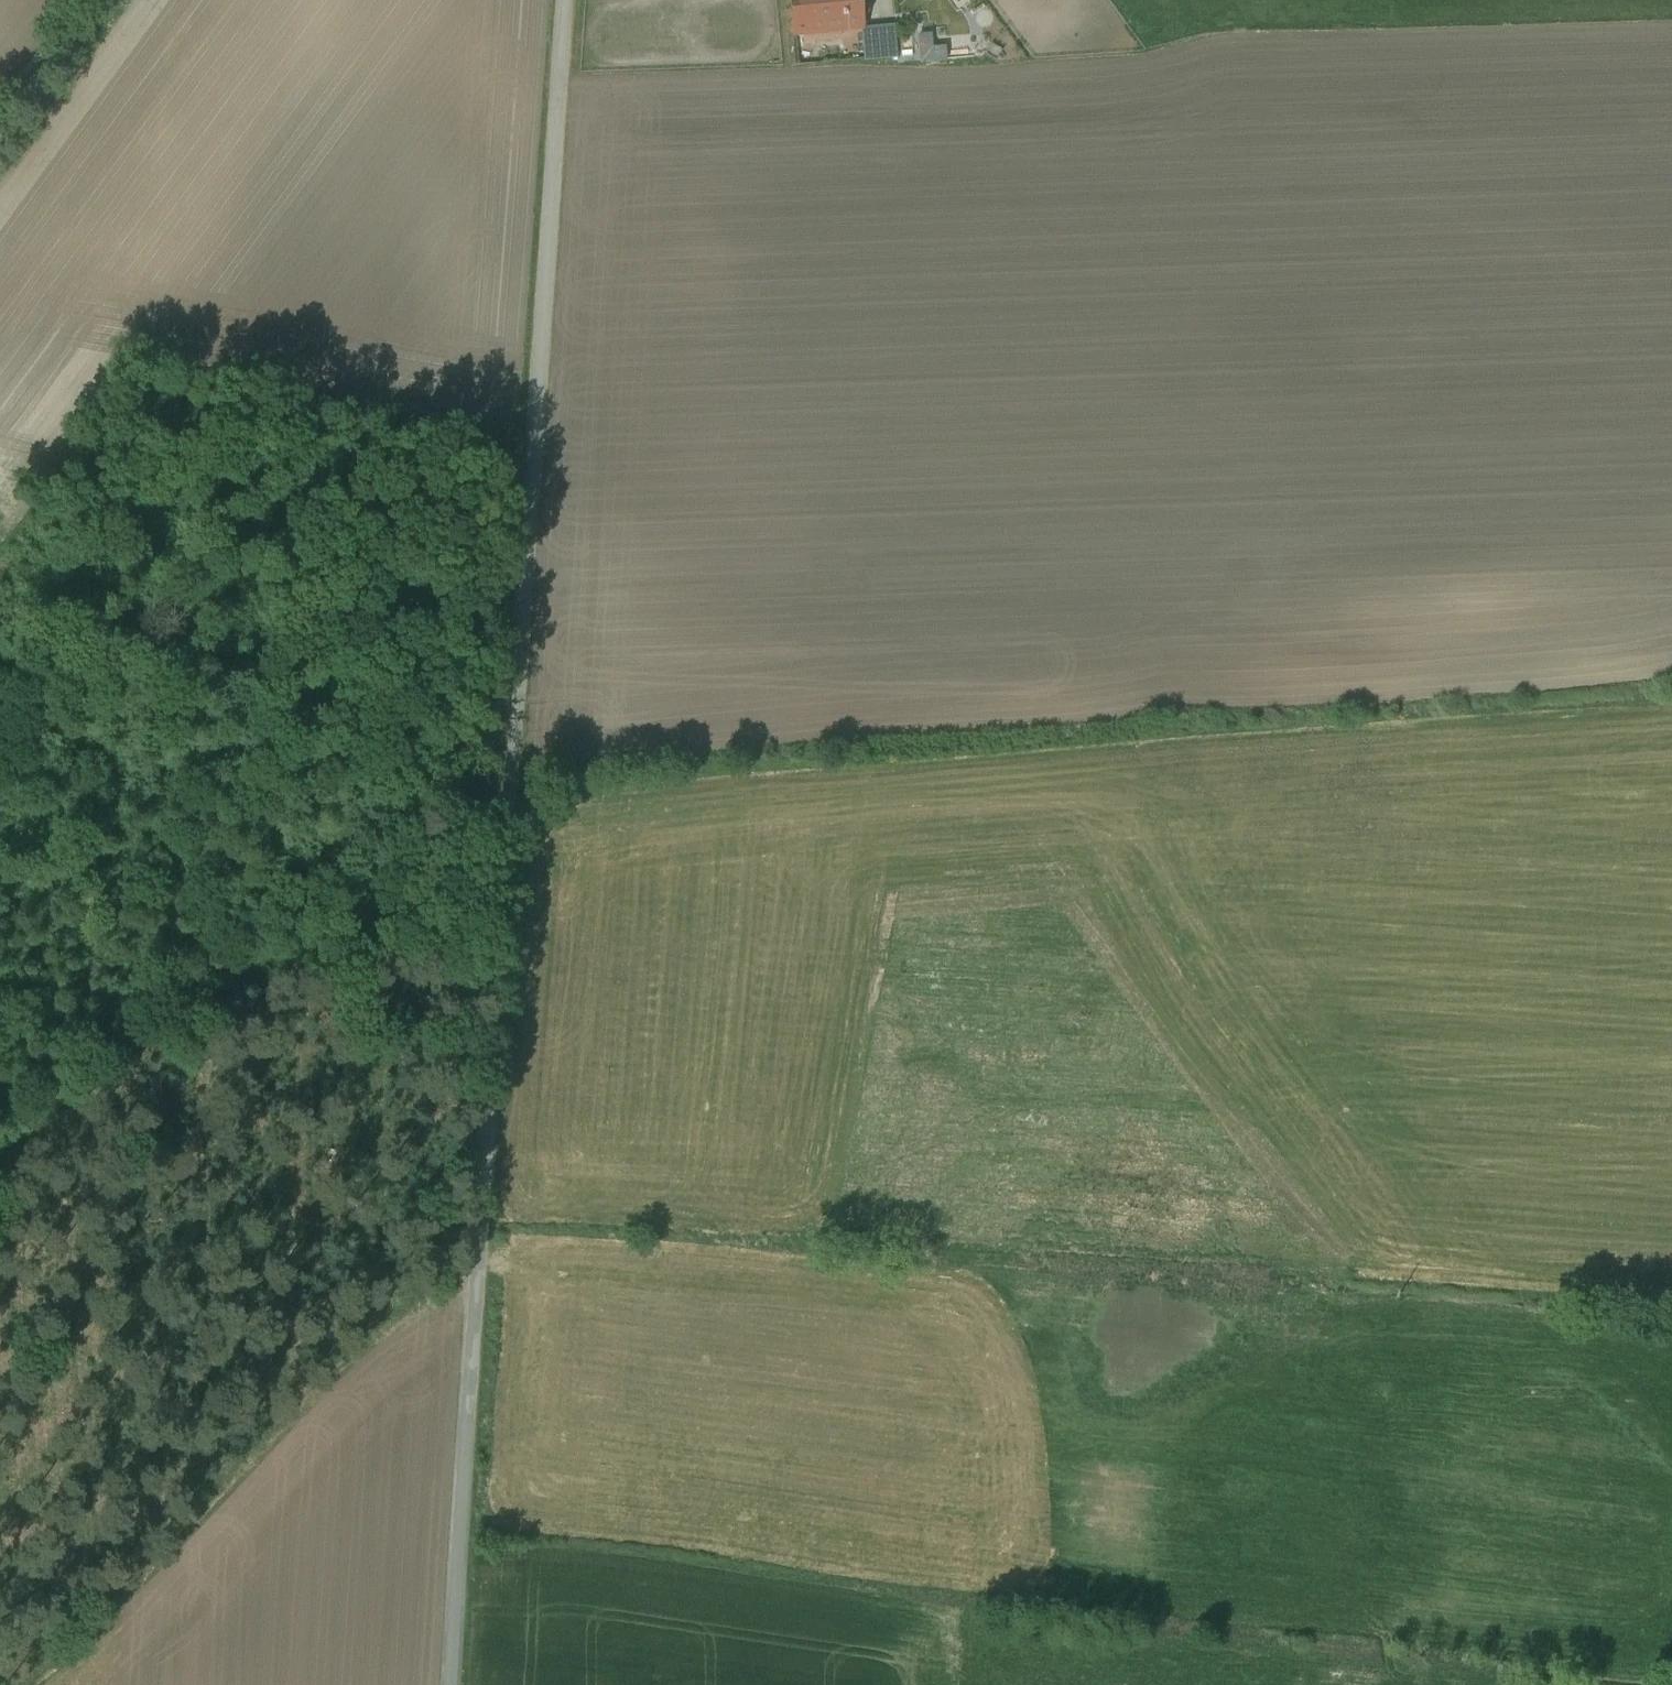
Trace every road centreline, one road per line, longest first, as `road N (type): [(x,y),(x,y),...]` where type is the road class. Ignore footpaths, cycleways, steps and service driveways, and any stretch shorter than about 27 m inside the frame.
road 1 (unclassified): [(454,1684),(564,0)]
road 2 (residential): [(13,110),(95,0)]

